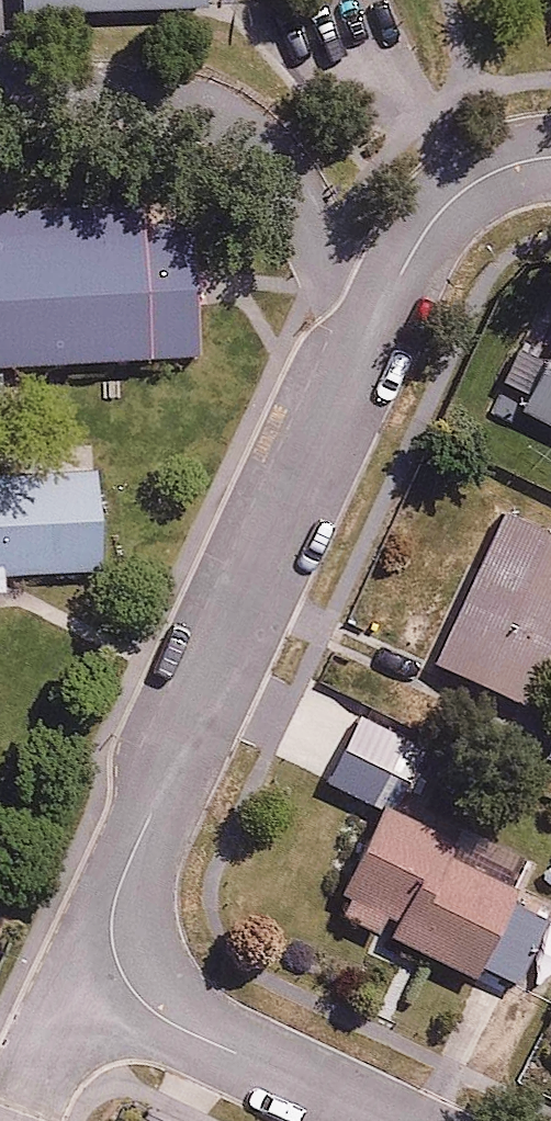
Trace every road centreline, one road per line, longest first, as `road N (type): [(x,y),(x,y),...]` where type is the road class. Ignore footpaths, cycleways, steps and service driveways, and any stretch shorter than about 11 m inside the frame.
road 1 (residential): [(373,1120),(167,1024),(139,1000),(119,965),(111,924),(124,875),(412,252),(444,206),(481,179),(550,158)]

